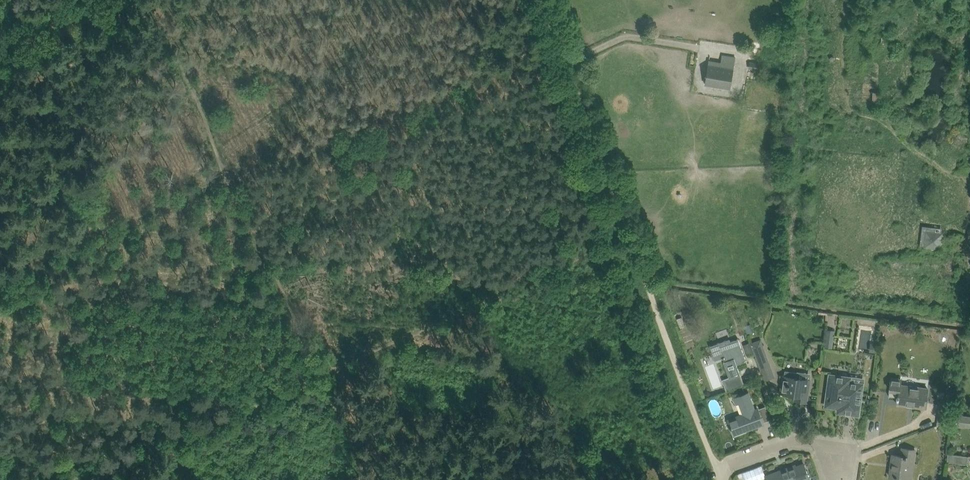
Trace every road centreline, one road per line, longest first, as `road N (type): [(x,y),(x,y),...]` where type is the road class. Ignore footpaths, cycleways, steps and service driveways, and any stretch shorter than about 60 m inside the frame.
road 1 (track): [(367,479),(183,73),(135,0)]
road 2 (track): [(647,283),(969,323)]
road 3 (track): [(85,479),(320,378)]
road 4 (track): [(630,234),(551,0)]
road 5 (track): [(724,473),(647,283)]
road 6 (unclassified): [(724,479),(730,467),(800,442),(833,445),(851,459)]

